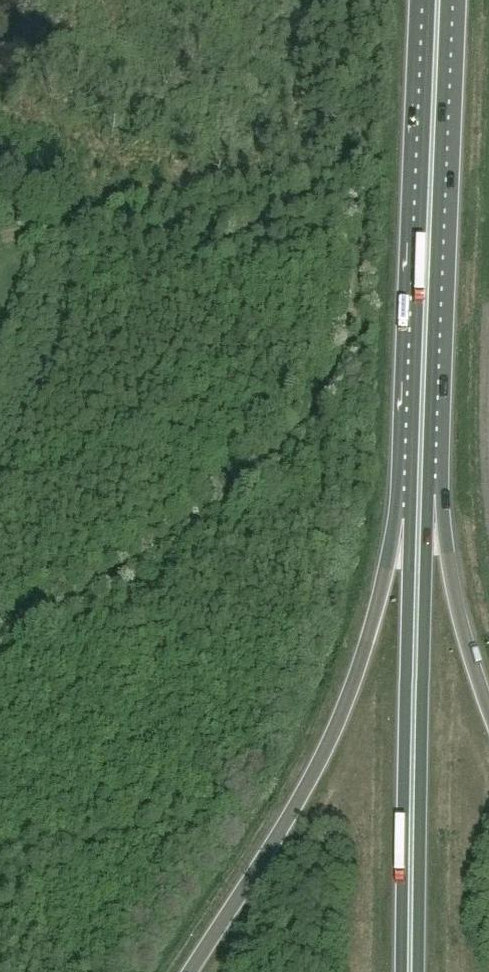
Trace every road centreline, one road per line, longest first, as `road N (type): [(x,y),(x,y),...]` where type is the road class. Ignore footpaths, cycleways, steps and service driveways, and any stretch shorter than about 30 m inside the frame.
road 1 (track): [(0,637),(99,585),(190,523),(269,460),(324,395),(348,339),(364,127),(341,55),(340,0)]
road 2 (trunk): [(419,506),(315,775),(192,971)]
road 3 (trunk): [(419,506),(437,0)]
road 4 (trunk): [(412,971),(419,506)]
road 5 (track): [(0,226),(68,216),(187,244),(233,233),(330,189),(361,194)]
road 6 (trunk): [(488,707),(419,506)]

